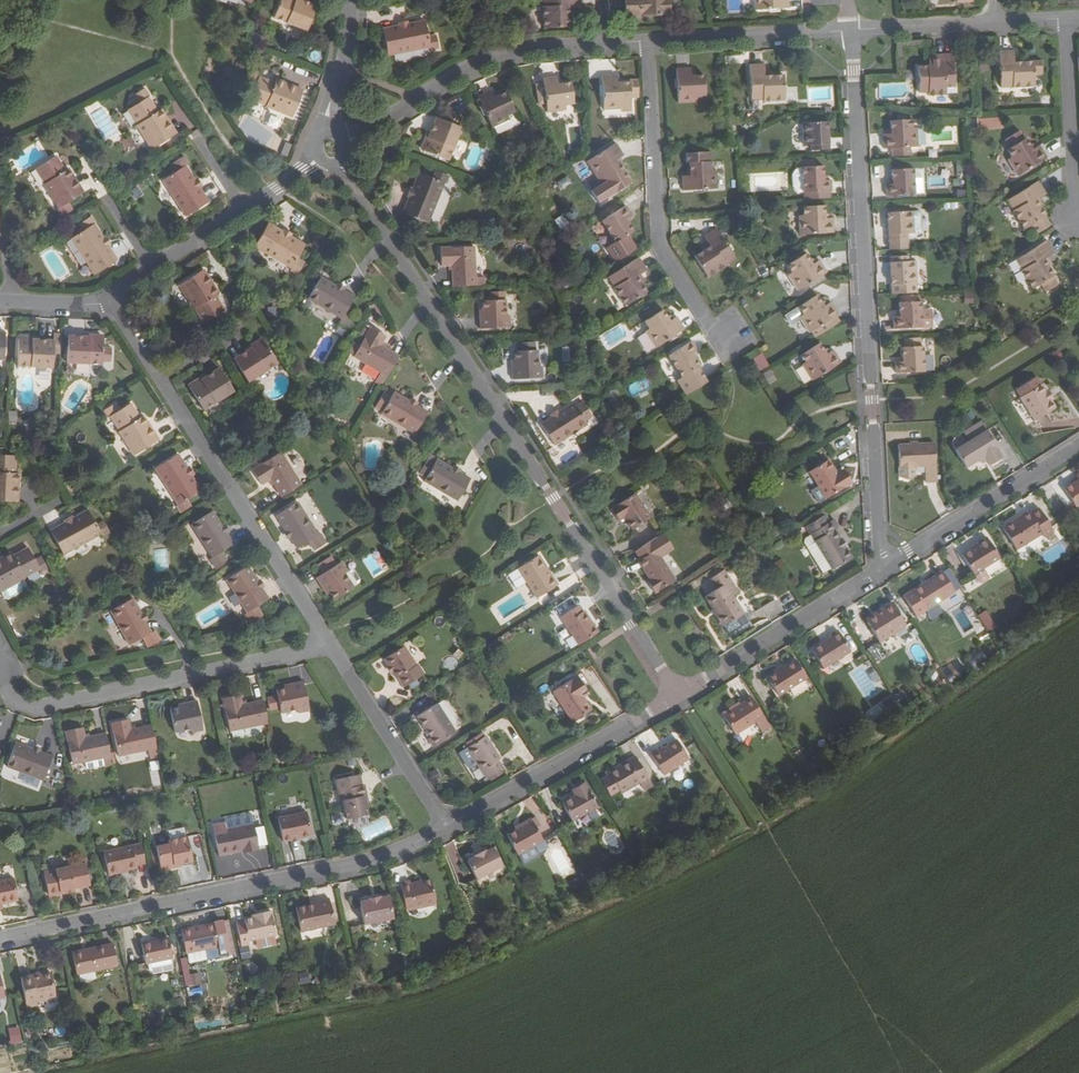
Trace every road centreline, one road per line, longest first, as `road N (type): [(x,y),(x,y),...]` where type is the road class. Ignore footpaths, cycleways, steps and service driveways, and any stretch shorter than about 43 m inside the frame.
road 1 (residential): [(674,696),(332,148)]
road 2 (residential): [(879,569),(852,32)]
road 3 (track): [(948,1072),(674,696)]
road 4 (residential): [(0,941),(326,875),(445,830)]
road 5 (residential): [(327,646),(109,305)]
road 6 (residential): [(0,653),(3,686),(20,703),(41,706),(327,646)]
road 7 (residential): [(648,42),(524,52),(472,70),(332,148)]
road 8 (residential): [(648,42),(656,243),(712,331)]
road 9 (residential): [(332,148),(109,305)]
road 10 (residential): [(445,830),(674,696)]
road 11 (residential): [(674,696),(879,569)]
road 12 (residential): [(879,569),(1078,445)]
road 13 (residential): [(445,830),(327,646)]
road 14 (residential): [(852,32),(648,42)]
road 15 (residential): [(1074,217),(1063,19)]
road 16 (residential): [(332,148),(349,0)]
road 17 (residential): [(992,23),(852,32)]

